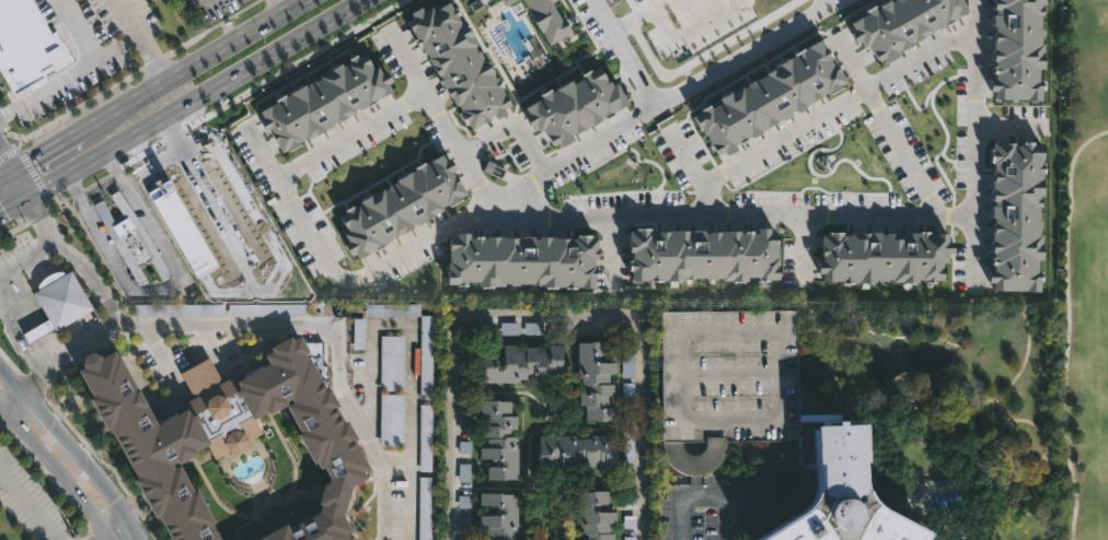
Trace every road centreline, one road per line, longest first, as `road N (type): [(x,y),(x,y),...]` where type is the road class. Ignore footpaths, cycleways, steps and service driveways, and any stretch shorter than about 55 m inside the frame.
road 1 (primary): [(70,180),(373,0)]
road 2 (residential): [(663,113),(380,274)]
road 3 (primary): [(306,0),(92,126)]
road 4 (residential): [(852,0),(663,113)]
road 5 (residential): [(495,213),(390,30)]
road 6 (residential): [(380,274),(351,279),(333,268),(247,133)]
road 7 (tertiary): [(0,405),(114,539)]
road 8 (residential): [(426,94),(276,181)]
road 9 (residential): [(663,113),(596,0)]
road 10 (residential): [(461,155),(519,130),(550,180)]

